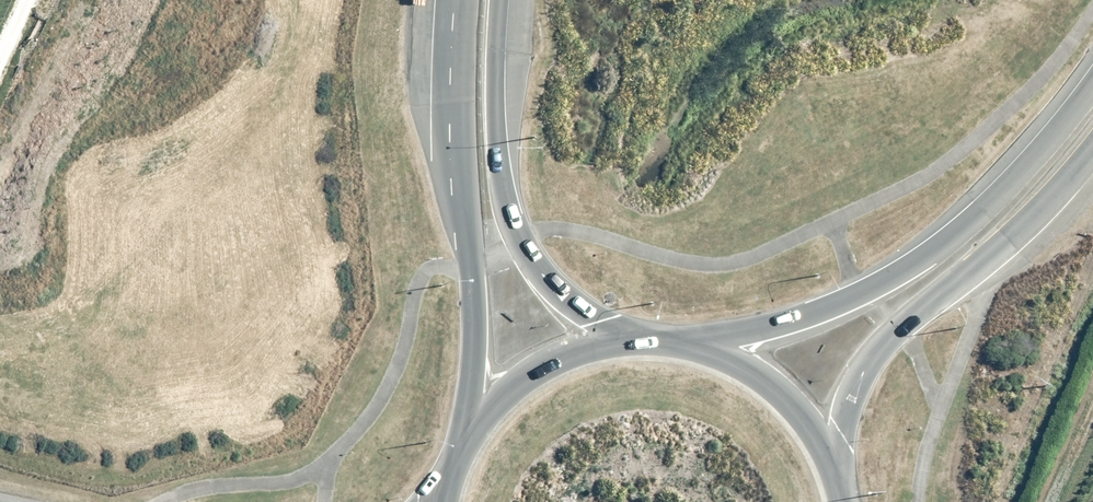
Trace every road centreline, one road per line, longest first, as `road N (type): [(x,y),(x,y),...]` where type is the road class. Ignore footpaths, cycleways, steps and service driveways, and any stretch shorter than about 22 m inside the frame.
road 1 (secondary): [(674,342),(761,331),(861,293),(912,264),(1013,182),(1092,88)]
road 2 (trunk): [(463,446),(477,316),(453,142),(455,0)]
road 3 (secondary): [(1092,148),(994,259),(873,360),(833,465)]
road 4 (trunk): [(500,0),(502,187),(520,238),(547,278),(616,342)]
road 5 (trunk): [(674,342),(752,371),(785,397),(833,465)]
road 6 (trunk): [(463,446),(527,376),(616,342)]

